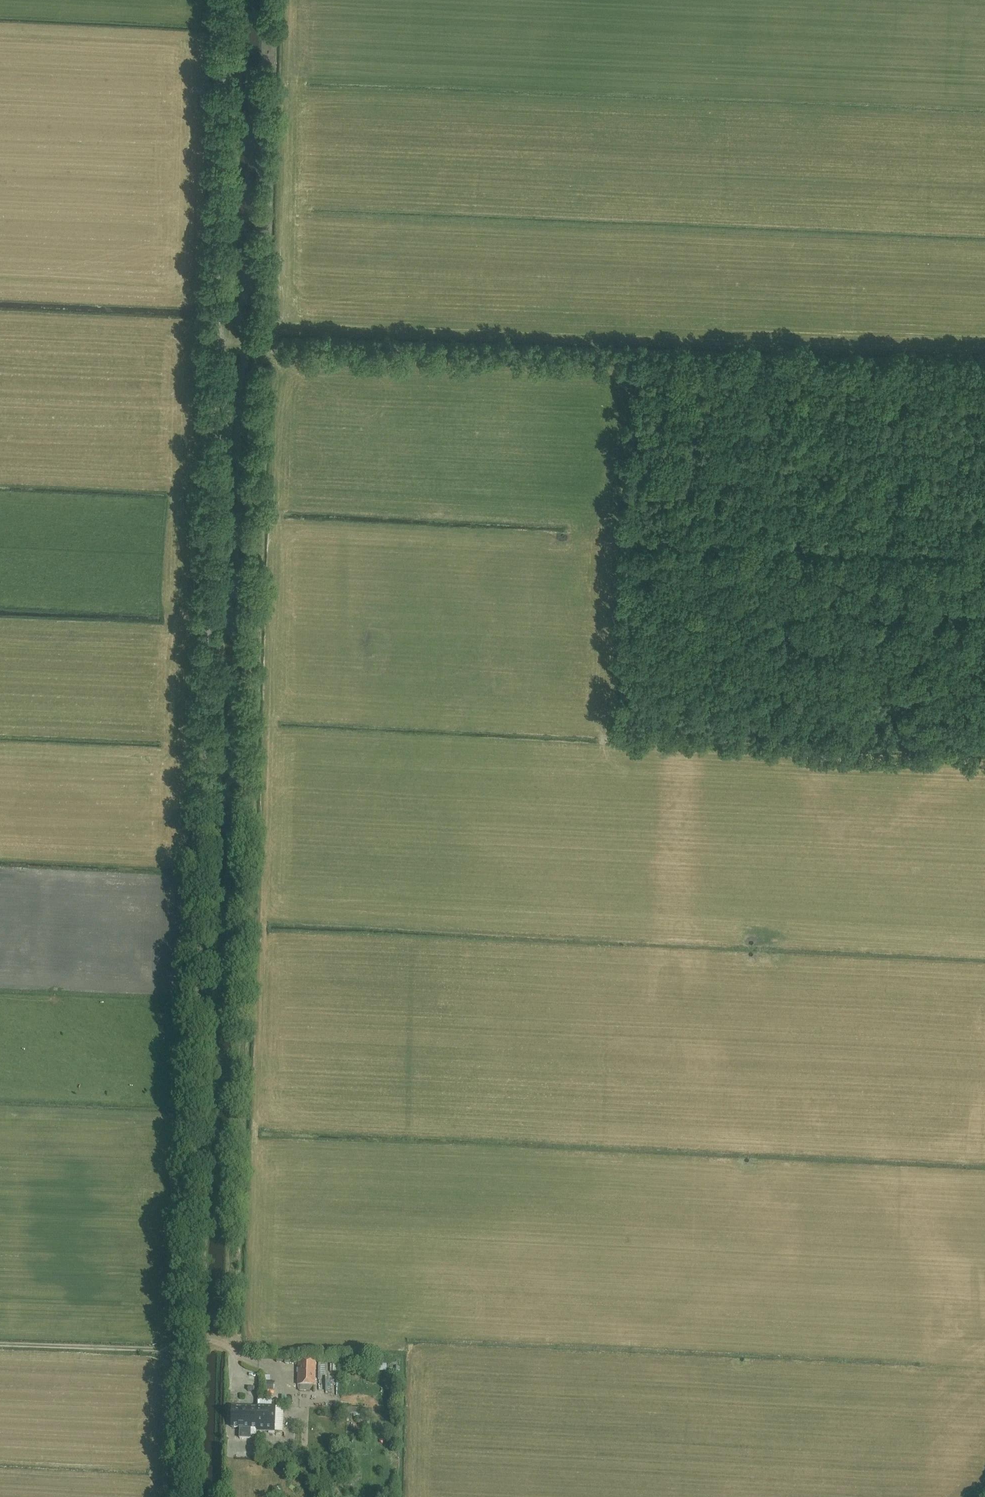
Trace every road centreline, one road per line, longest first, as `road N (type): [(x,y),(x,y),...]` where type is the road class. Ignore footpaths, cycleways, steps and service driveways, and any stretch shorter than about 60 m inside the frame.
road 1 (unclassified): [(182,1496),(225,0)]
road 2 (track): [(215,344),(984,369)]

